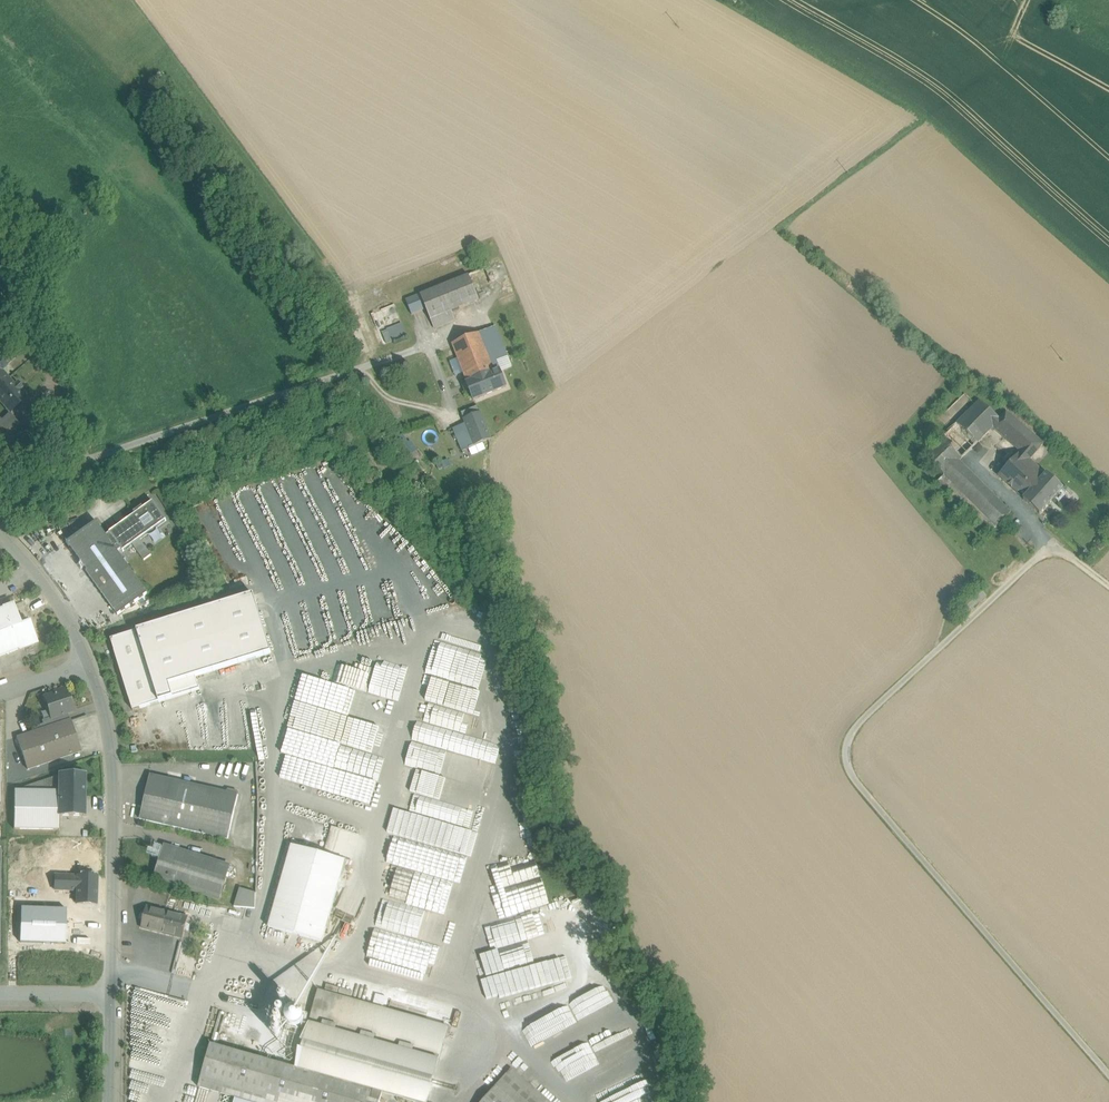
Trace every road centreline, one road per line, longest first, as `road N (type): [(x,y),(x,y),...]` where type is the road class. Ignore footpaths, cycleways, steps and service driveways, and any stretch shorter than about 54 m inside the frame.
road 1 (unclassified): [(110,995),(112,768),(88,663)]
road 2 (unclassified): [(88,663),(52,595),(0,532)]

